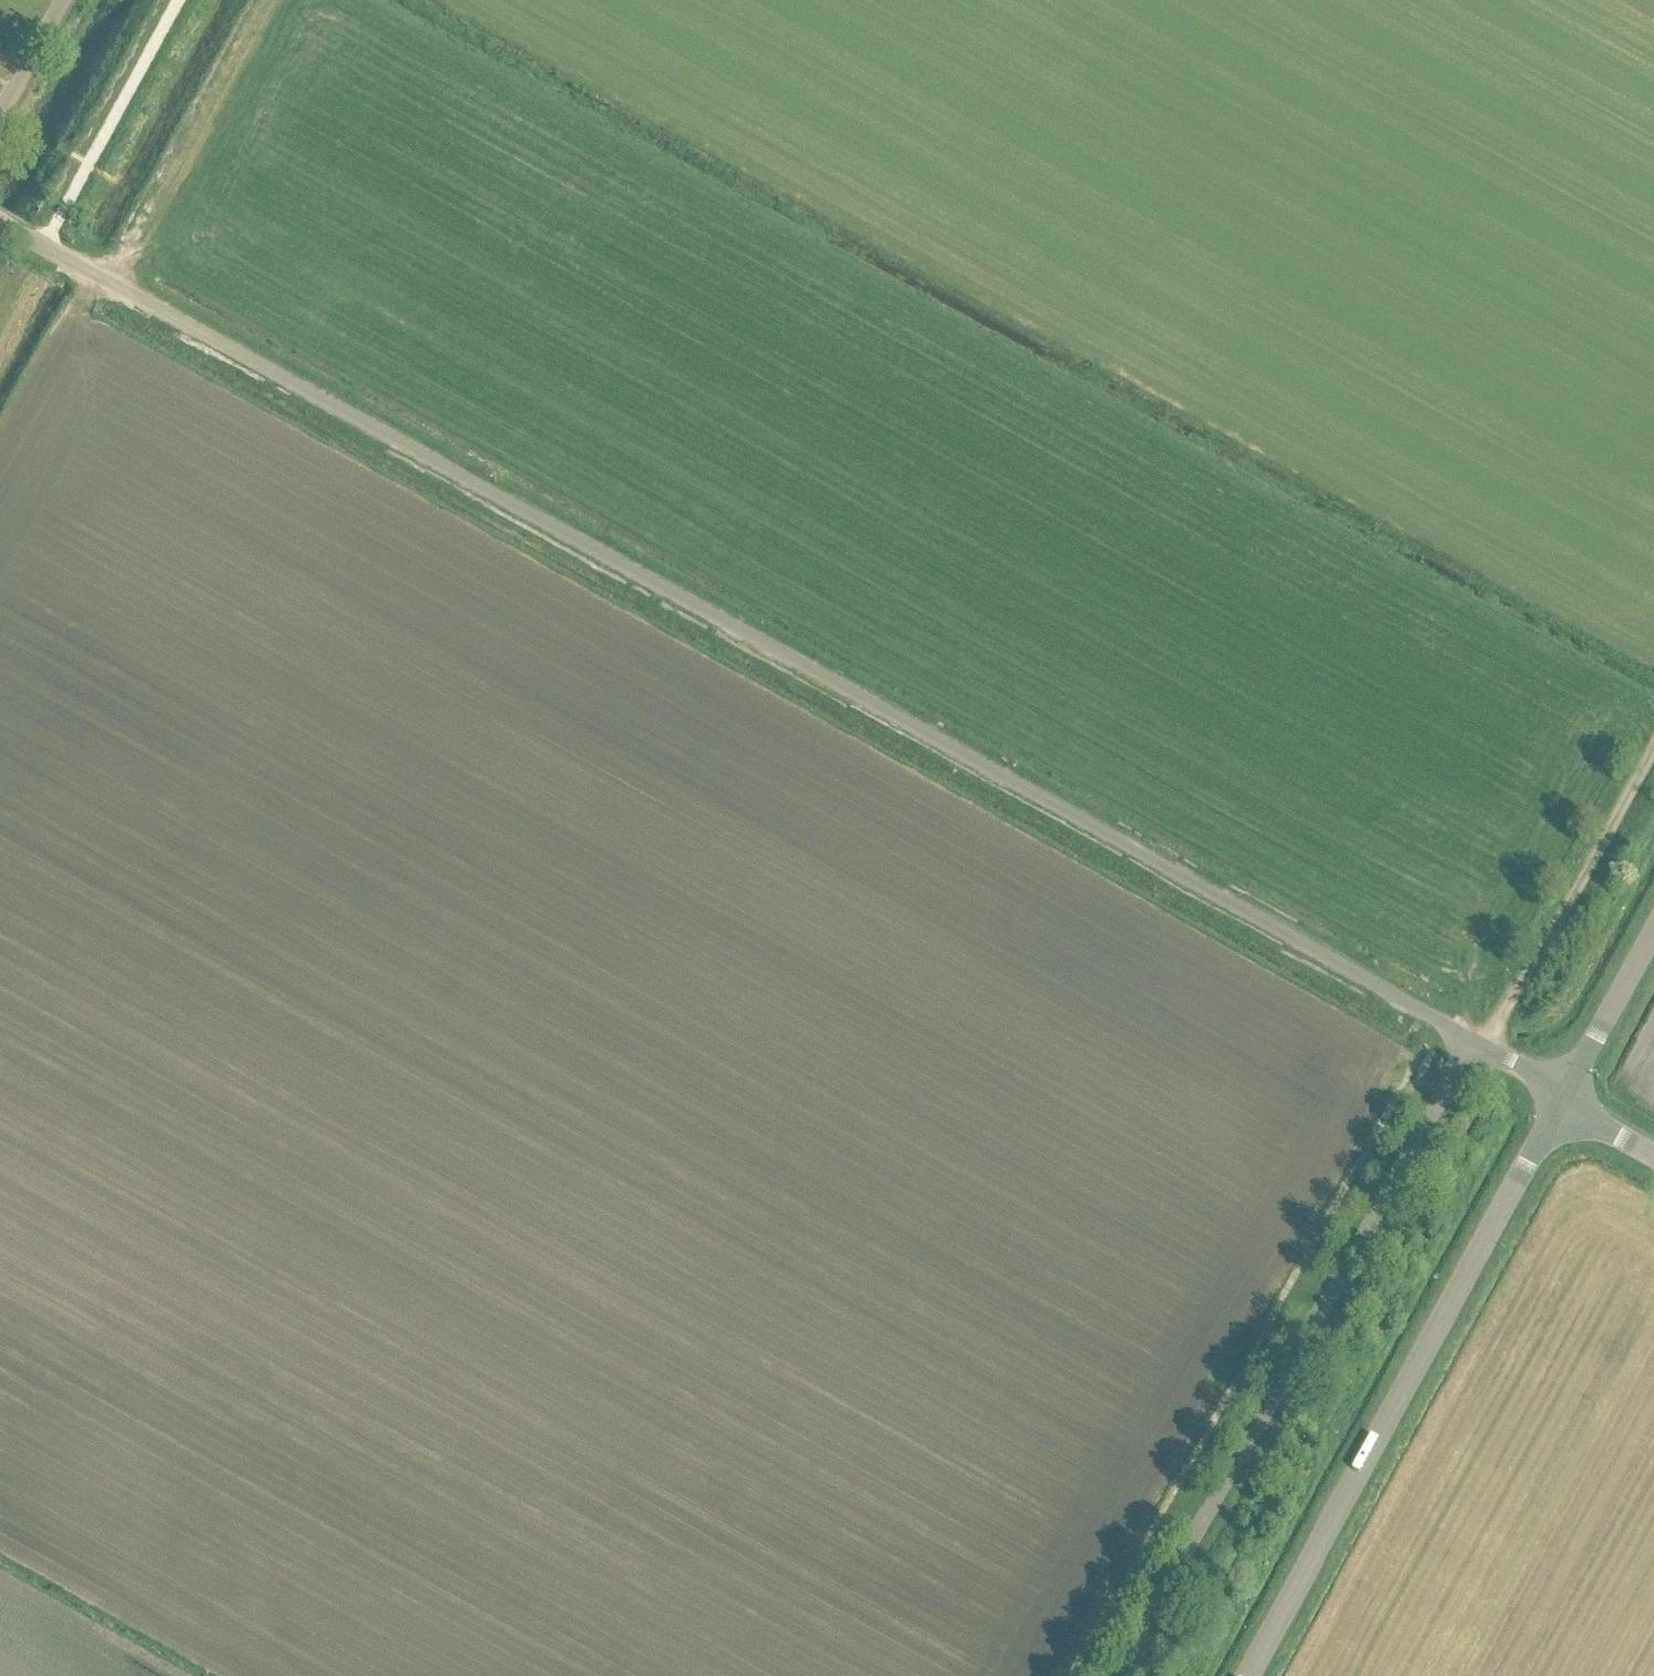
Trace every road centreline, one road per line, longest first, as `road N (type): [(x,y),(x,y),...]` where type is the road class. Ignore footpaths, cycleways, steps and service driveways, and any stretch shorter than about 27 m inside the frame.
road 1 (unclassified): [(1473,1042),(0,222)]
road 2 (unclassified): [(1473,1042),(1118,1675)]
road 3 (unclassified): [(1248,1675),(1564,1098)]
road 4 (track): [(1653,741),(1485,1049)]
road 5 (unclassified): [(1564,1098),(1653,934)]
road 6 (unclassified): [(0,115),(63,0)]

